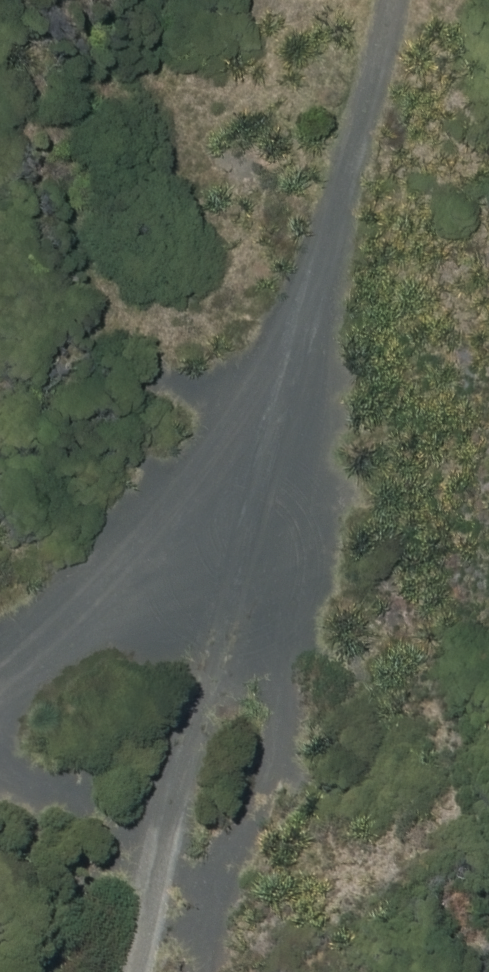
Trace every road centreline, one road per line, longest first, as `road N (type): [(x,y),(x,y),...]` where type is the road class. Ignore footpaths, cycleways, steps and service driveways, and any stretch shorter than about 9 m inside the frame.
road 1 (track): [(383,0),(310,287),(285,700),(206,971)]
road 2 (track): [(310,287),(221,423),(88,592),(0,678)]

